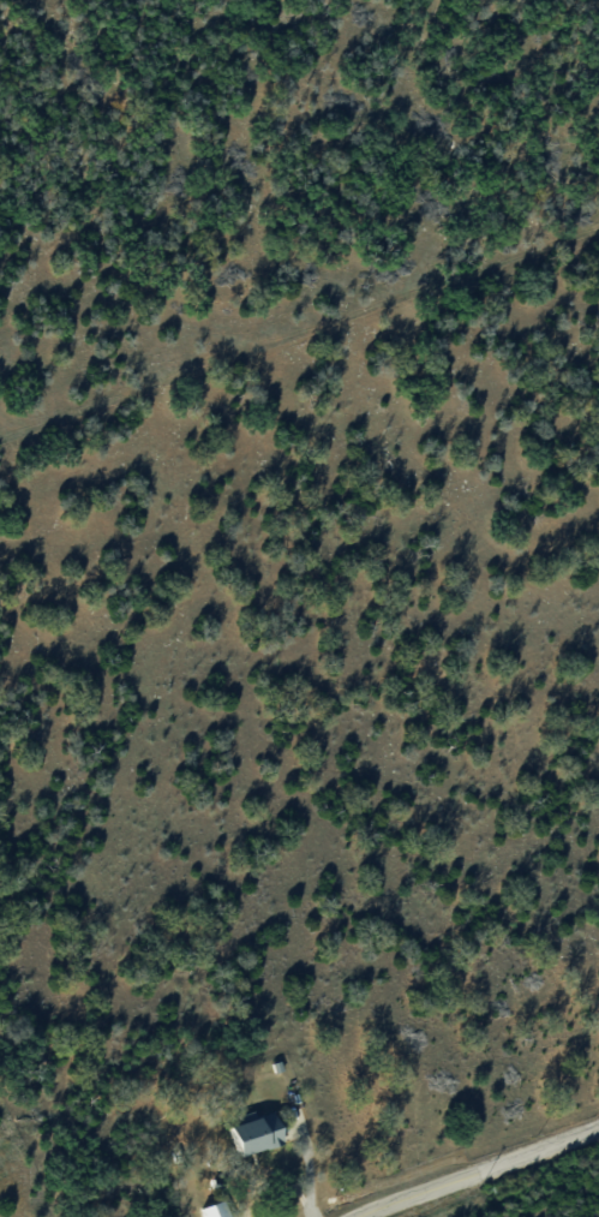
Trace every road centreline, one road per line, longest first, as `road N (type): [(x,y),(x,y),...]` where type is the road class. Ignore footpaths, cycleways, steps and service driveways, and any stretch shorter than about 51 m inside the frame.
road 1 (residential): [(363,1216),(598,1131)]

